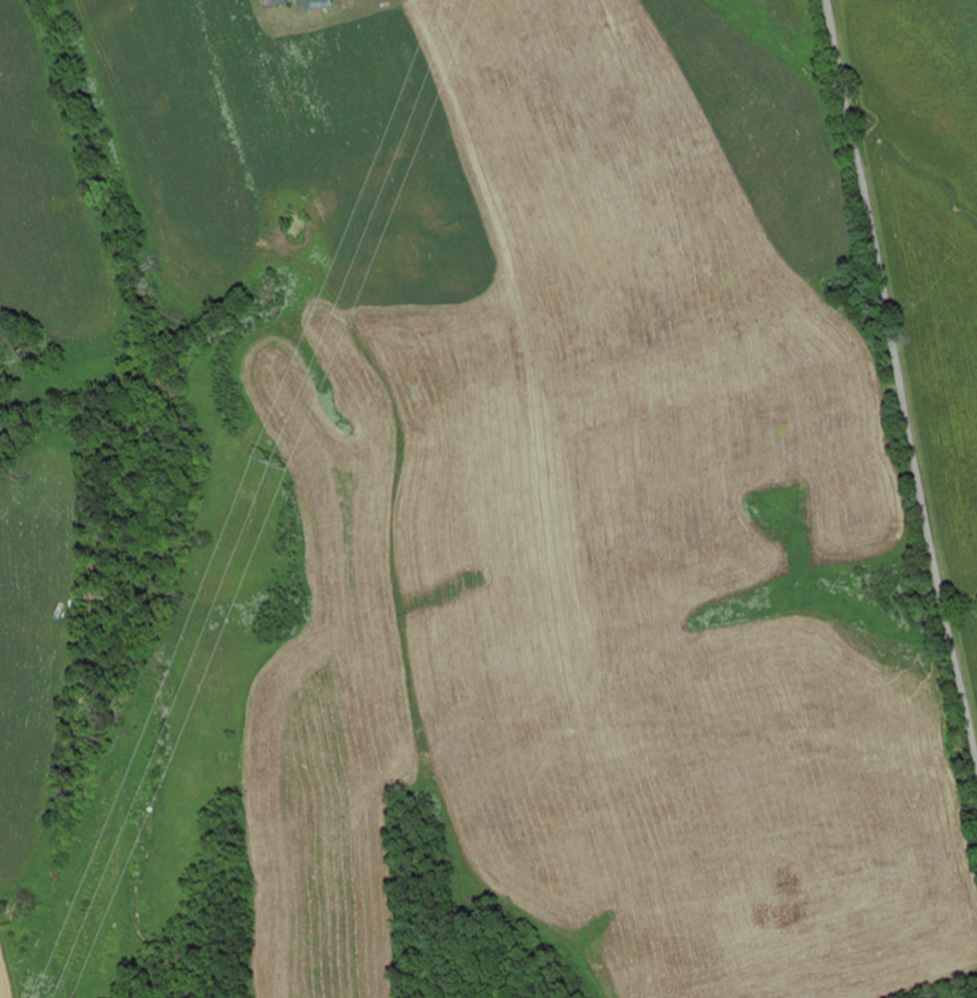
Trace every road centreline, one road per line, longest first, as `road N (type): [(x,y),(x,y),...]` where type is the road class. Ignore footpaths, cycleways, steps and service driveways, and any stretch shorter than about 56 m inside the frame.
road 1 (residential): [(976,769),(824,0)]

